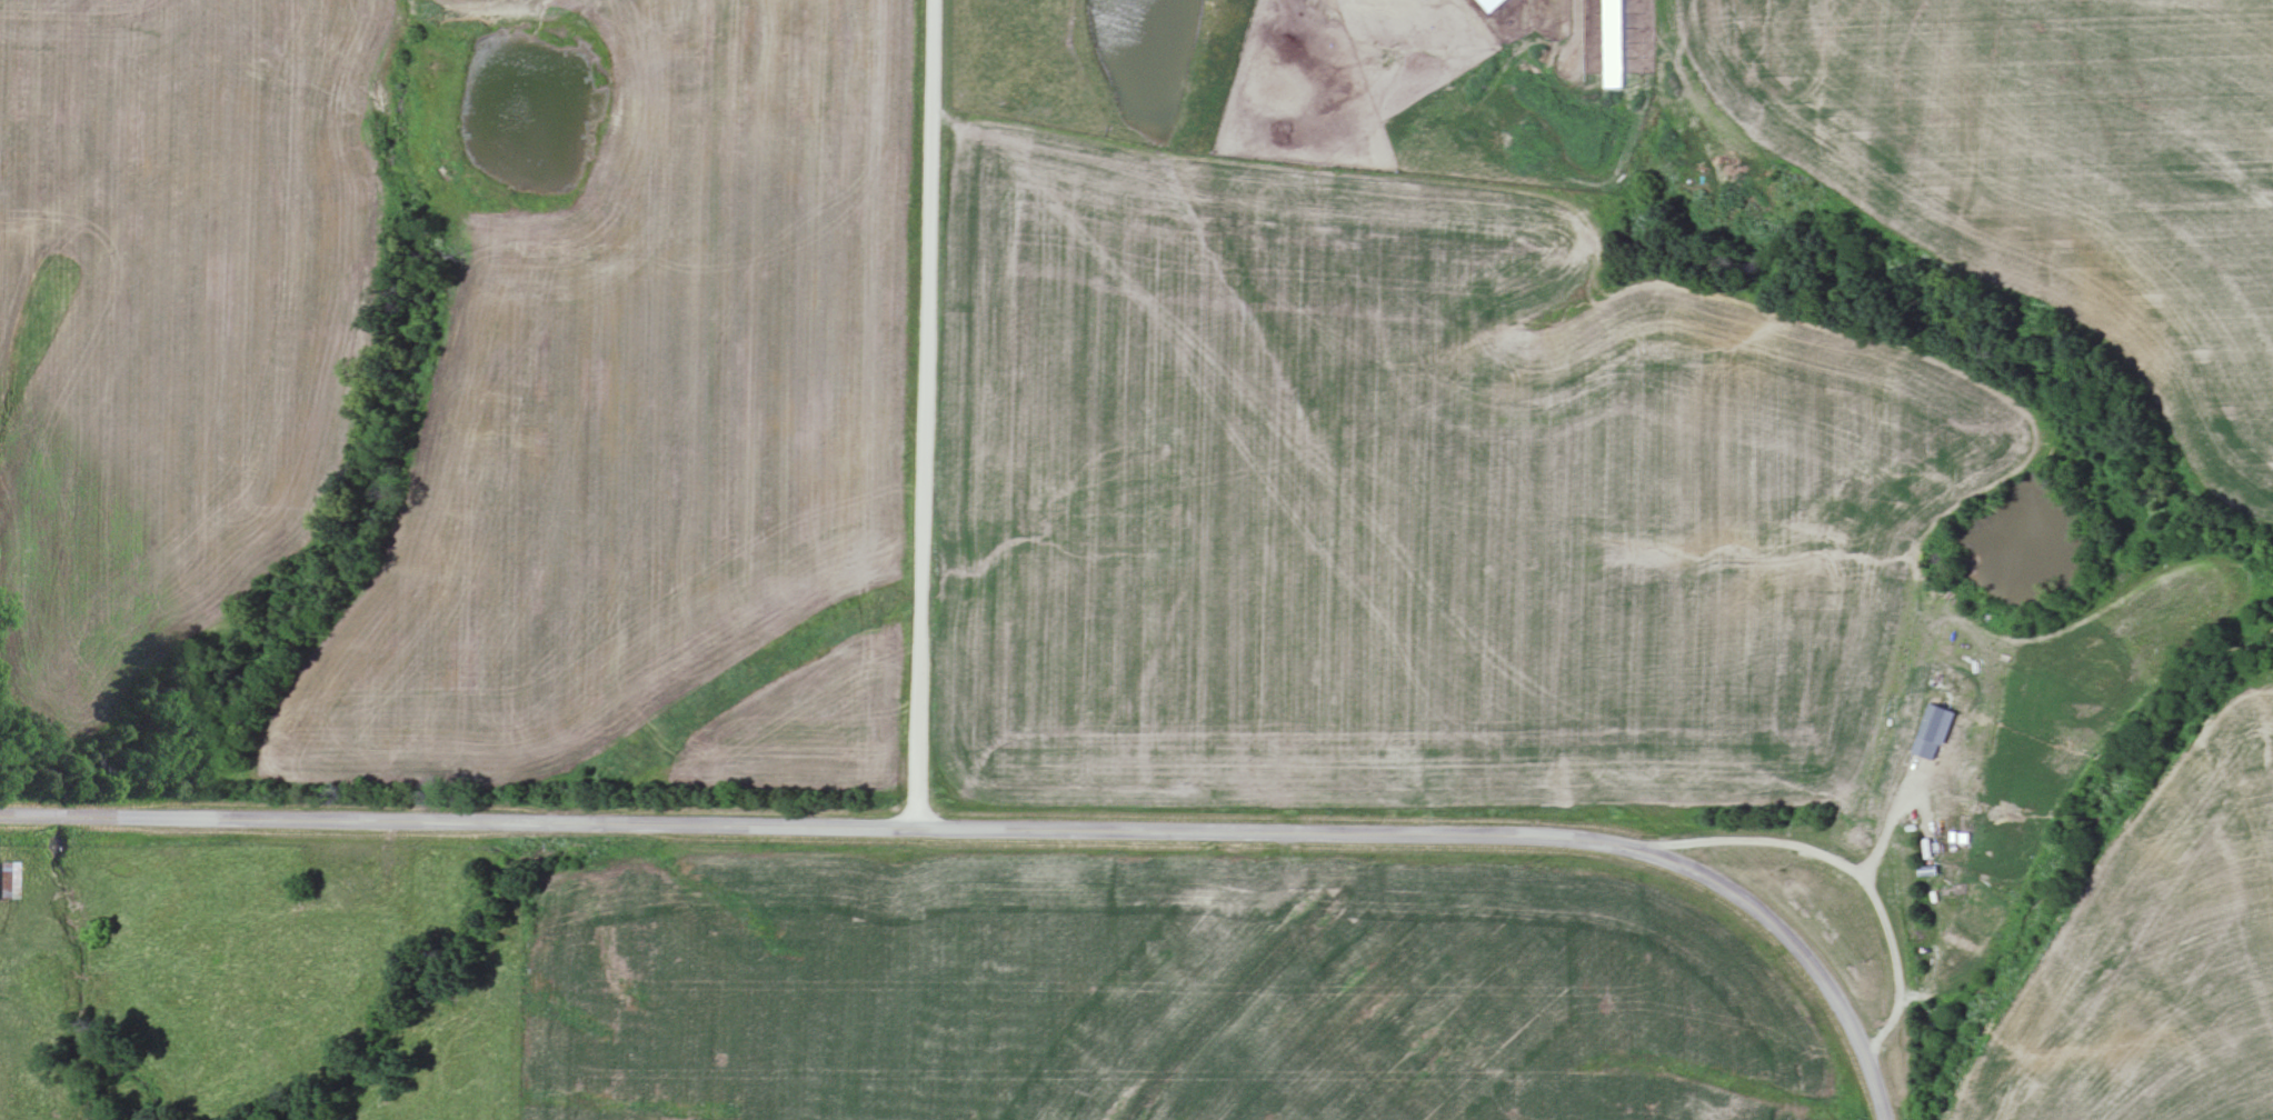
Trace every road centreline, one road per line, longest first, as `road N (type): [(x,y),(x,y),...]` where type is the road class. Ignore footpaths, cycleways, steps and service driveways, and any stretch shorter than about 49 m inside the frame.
road 1 (tertiary): [(1873,1119),(1837,983),(1754,896),(1576,829),(0,815)]
road 2 (residential): [(908,826),(923,0)]

